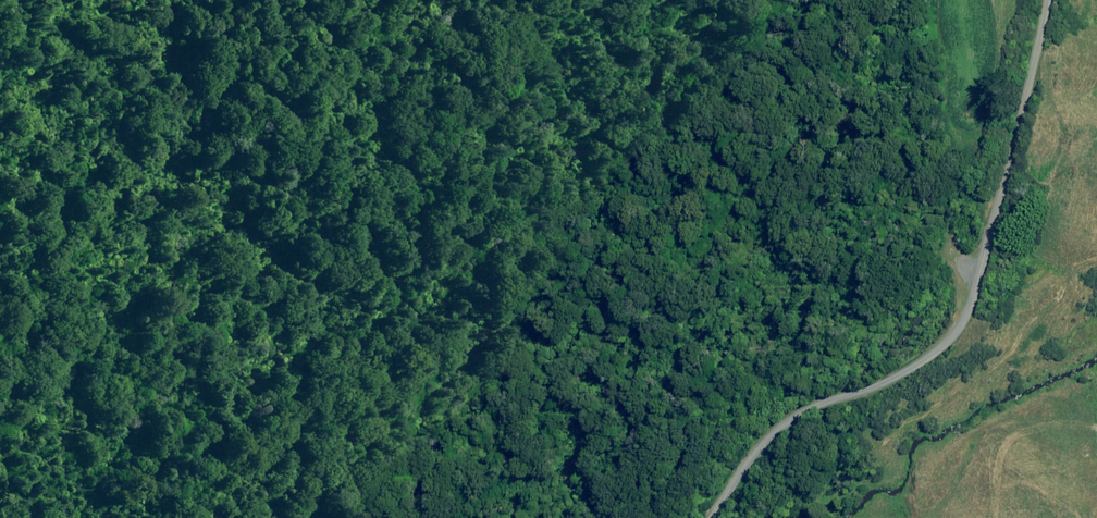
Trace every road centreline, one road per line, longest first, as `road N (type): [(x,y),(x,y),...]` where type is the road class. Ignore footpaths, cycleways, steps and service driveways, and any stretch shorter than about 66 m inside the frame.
road 1 (track): [(833,223),(762,238),(735,258),(715,280),(698,338),(634,381),(567,387),(501,370),(407,378),(339,398),(294,413),(224,481),(200,517)]
road 2 (unclassified): [(1042,0),(966,334),(929,371),(900,386),(735,449),(698,517)]
road 3 (track): [(430,0),(486,16),(511,38),(569,64),(605,70),(654,118),(812,218),(857,226),(873,243),(876,279),(957,254),(983,259)]

